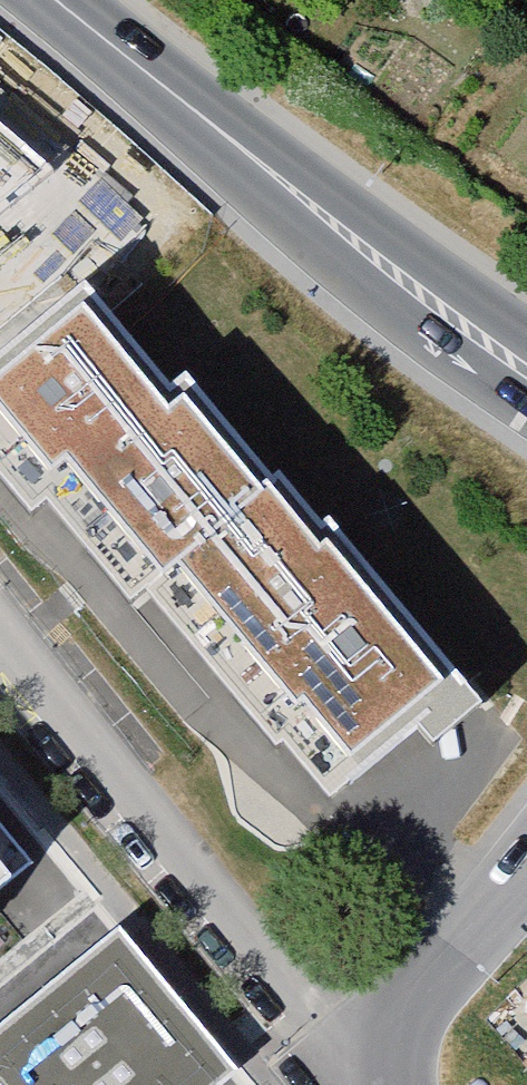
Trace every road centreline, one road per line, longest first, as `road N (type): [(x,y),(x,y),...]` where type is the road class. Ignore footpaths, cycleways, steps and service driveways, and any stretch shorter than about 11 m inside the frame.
road 1 (secondary): [(60,0),(526,365)]
road 2 (unclassified): [(0,641),(352,1059)]
road 3 (unclassified): [(526,871),(352,1059)]

